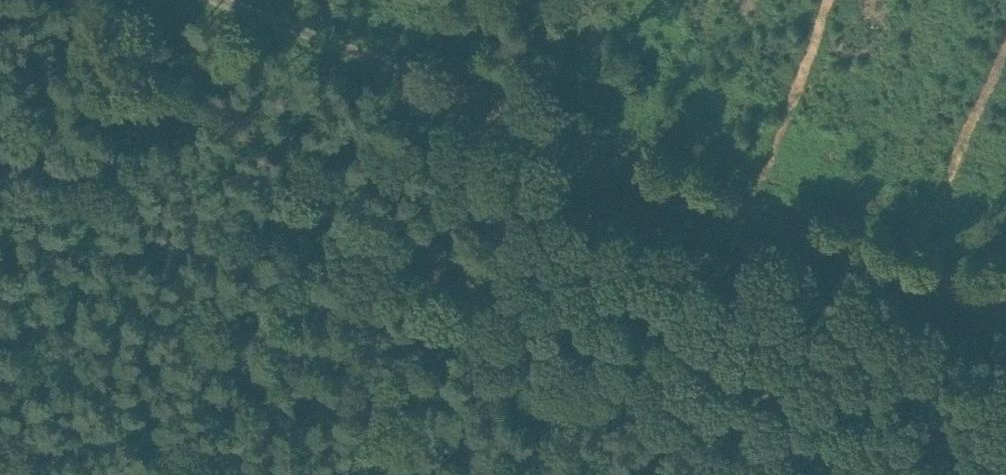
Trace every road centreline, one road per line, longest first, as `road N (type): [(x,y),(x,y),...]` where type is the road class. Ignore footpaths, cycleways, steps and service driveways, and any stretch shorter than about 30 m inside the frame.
road 1 (track): [(1005,294),(226,0)]
road 2 (track): [(0,123),(64,0)]

